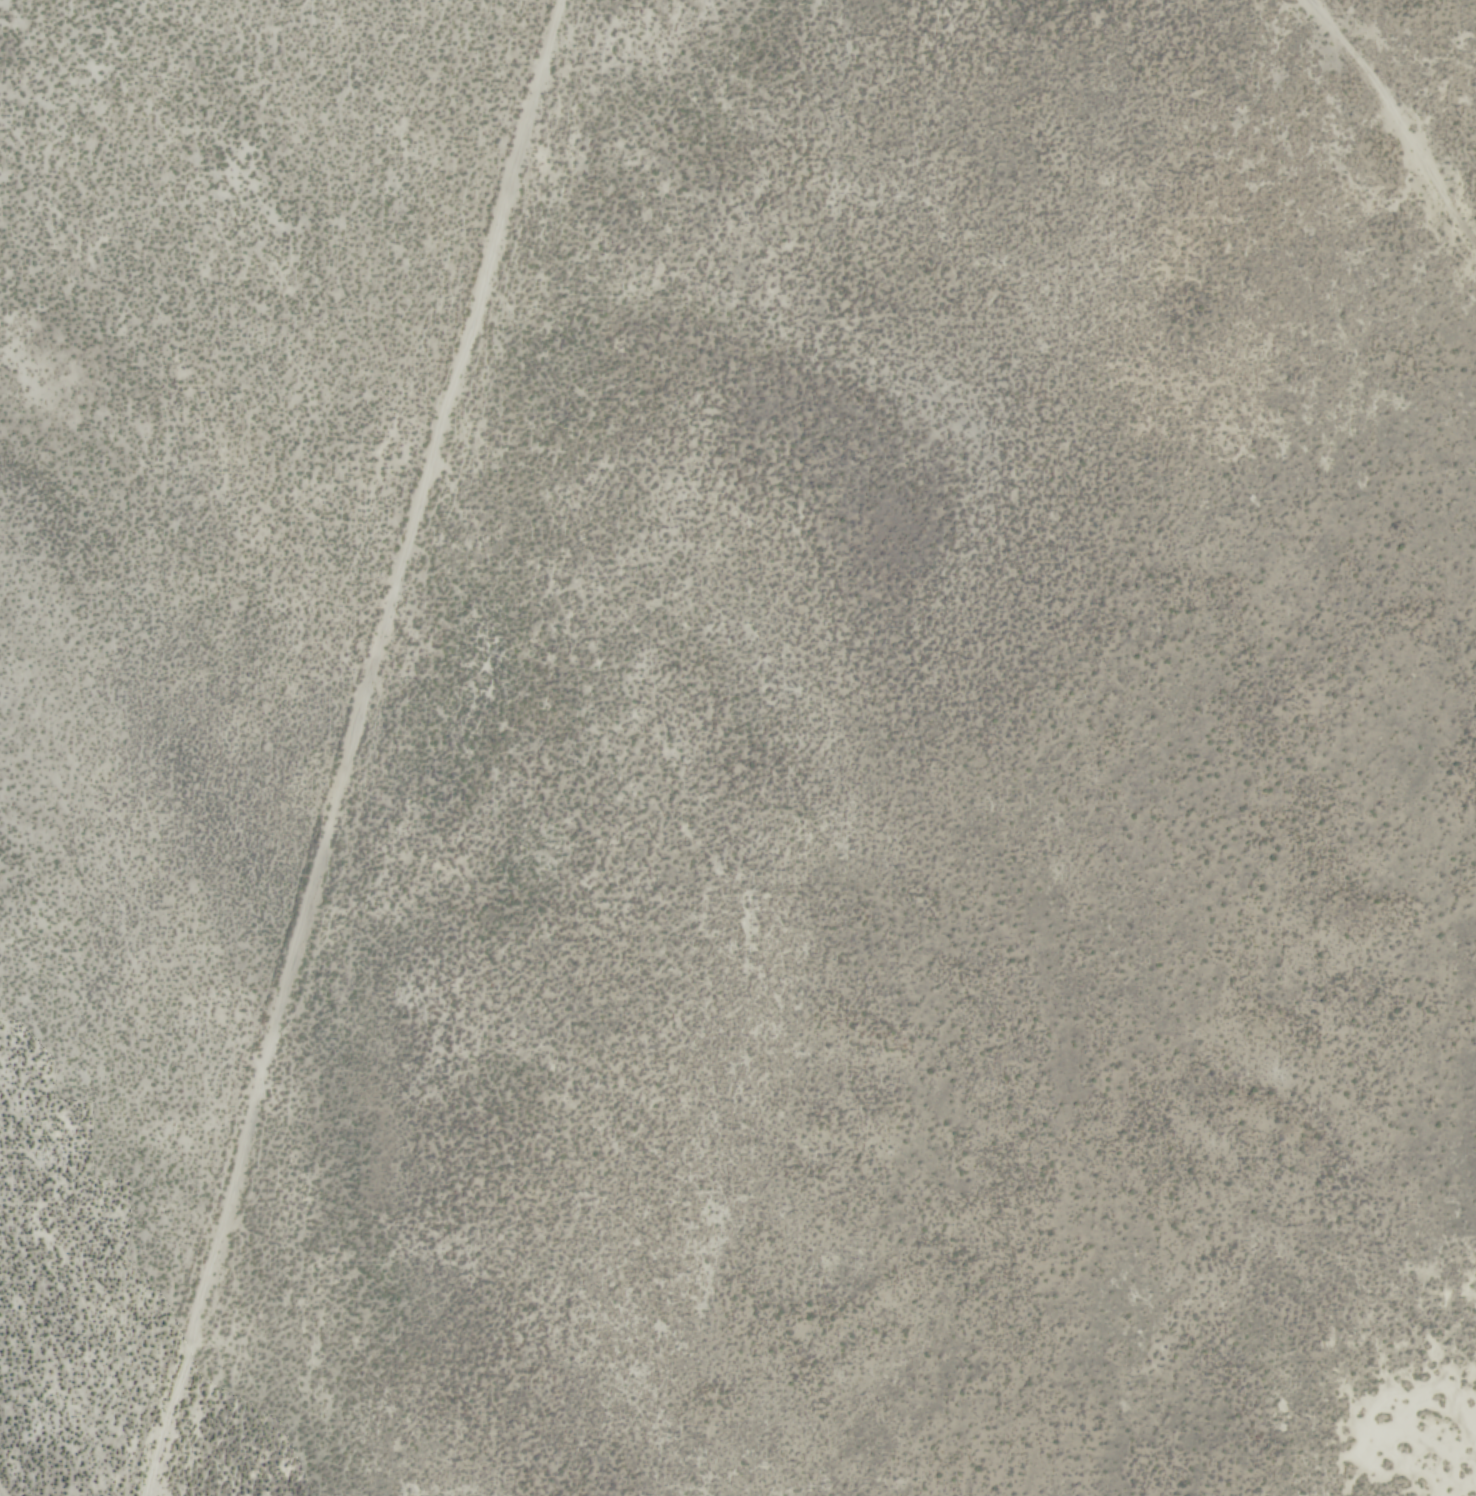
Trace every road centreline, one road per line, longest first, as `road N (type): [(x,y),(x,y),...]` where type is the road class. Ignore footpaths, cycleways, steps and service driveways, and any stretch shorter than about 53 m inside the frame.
road 1 (track): [(164,1495),(179,1373),(294,1061),(590,0)]
road 2 (track): [(1475,262),(1286,0)]

